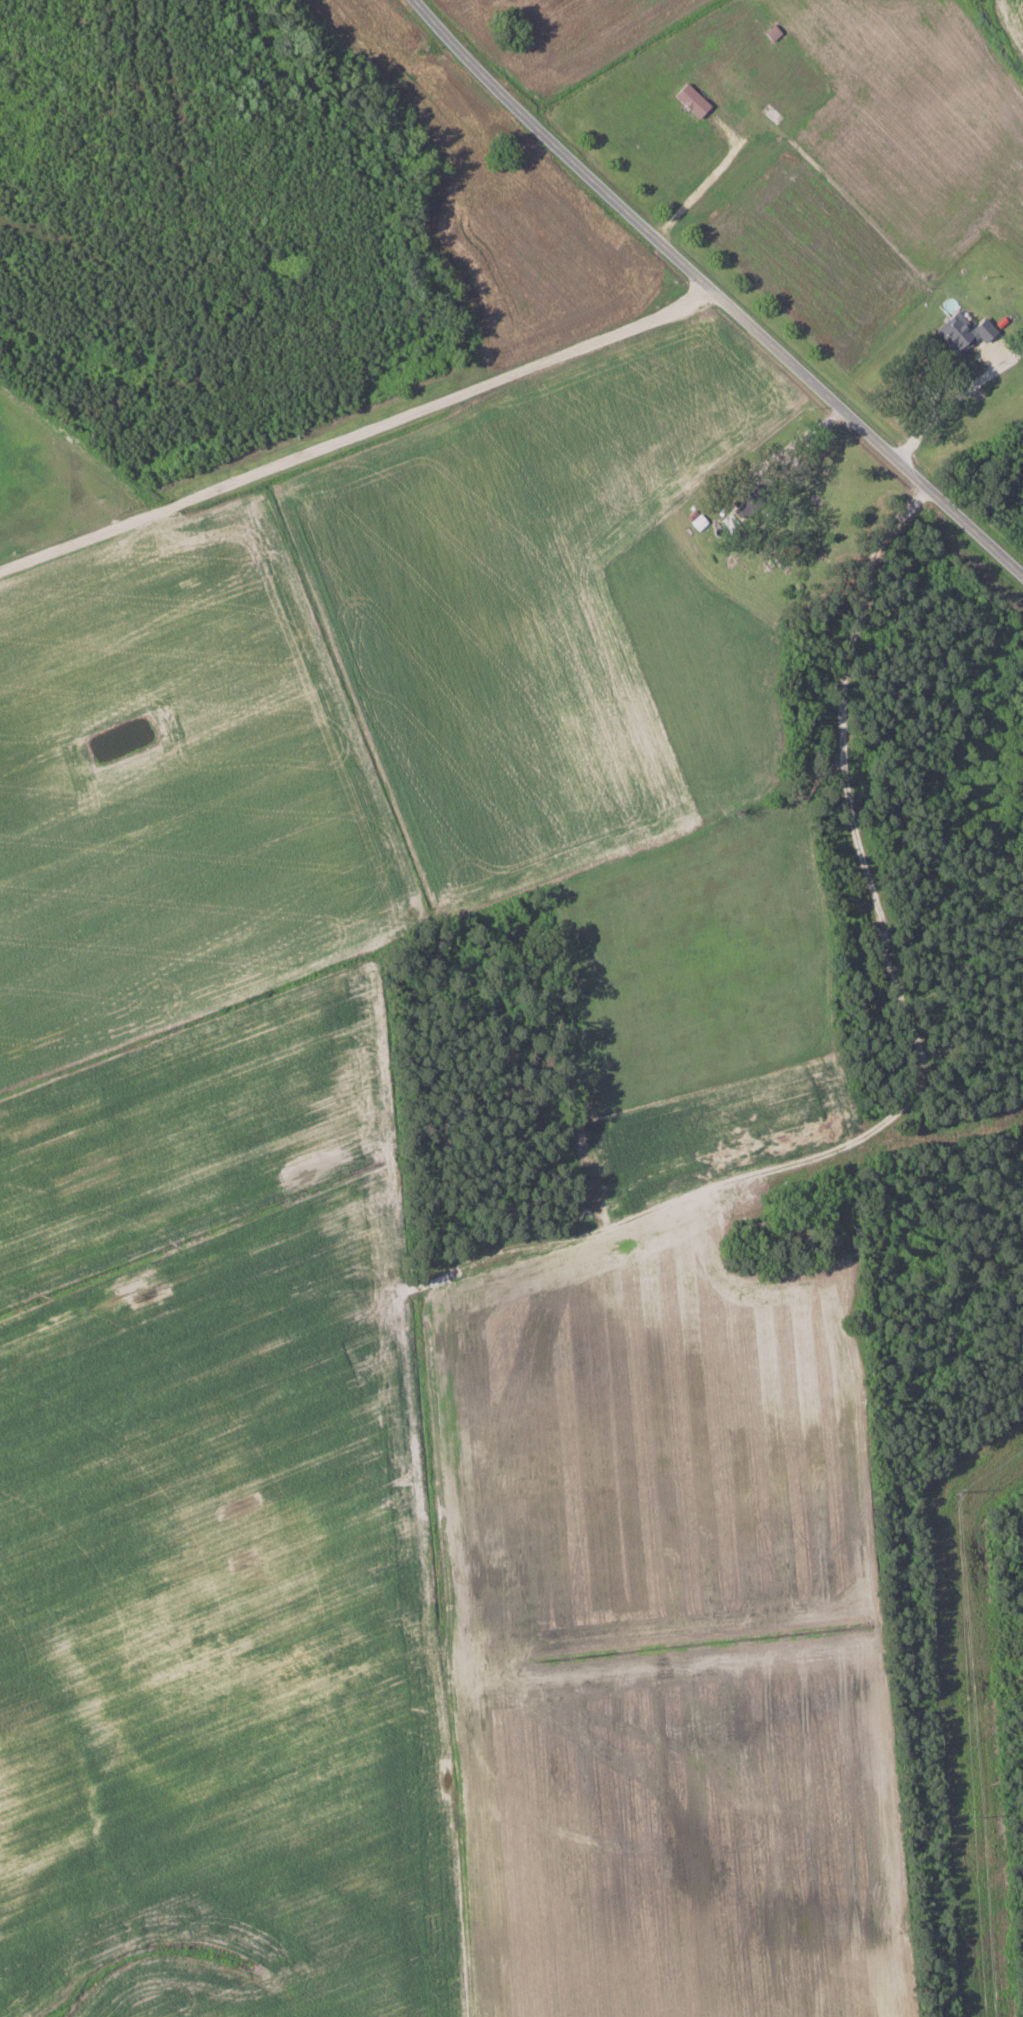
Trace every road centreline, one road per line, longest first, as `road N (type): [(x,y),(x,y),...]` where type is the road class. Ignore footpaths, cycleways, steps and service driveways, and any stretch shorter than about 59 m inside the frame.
road 1 (tertiary): [(418,0),(514,106),(1022,574)]

